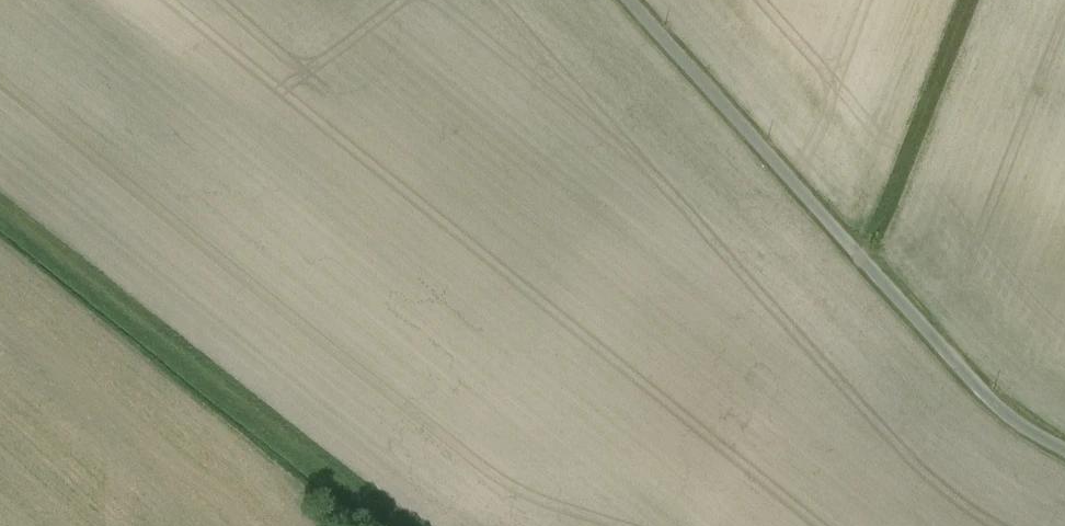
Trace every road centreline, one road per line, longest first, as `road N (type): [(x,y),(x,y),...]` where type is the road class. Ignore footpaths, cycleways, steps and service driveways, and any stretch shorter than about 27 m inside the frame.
road 1 (unclassified): [(1064,449),(1005,410),(631,0)]

